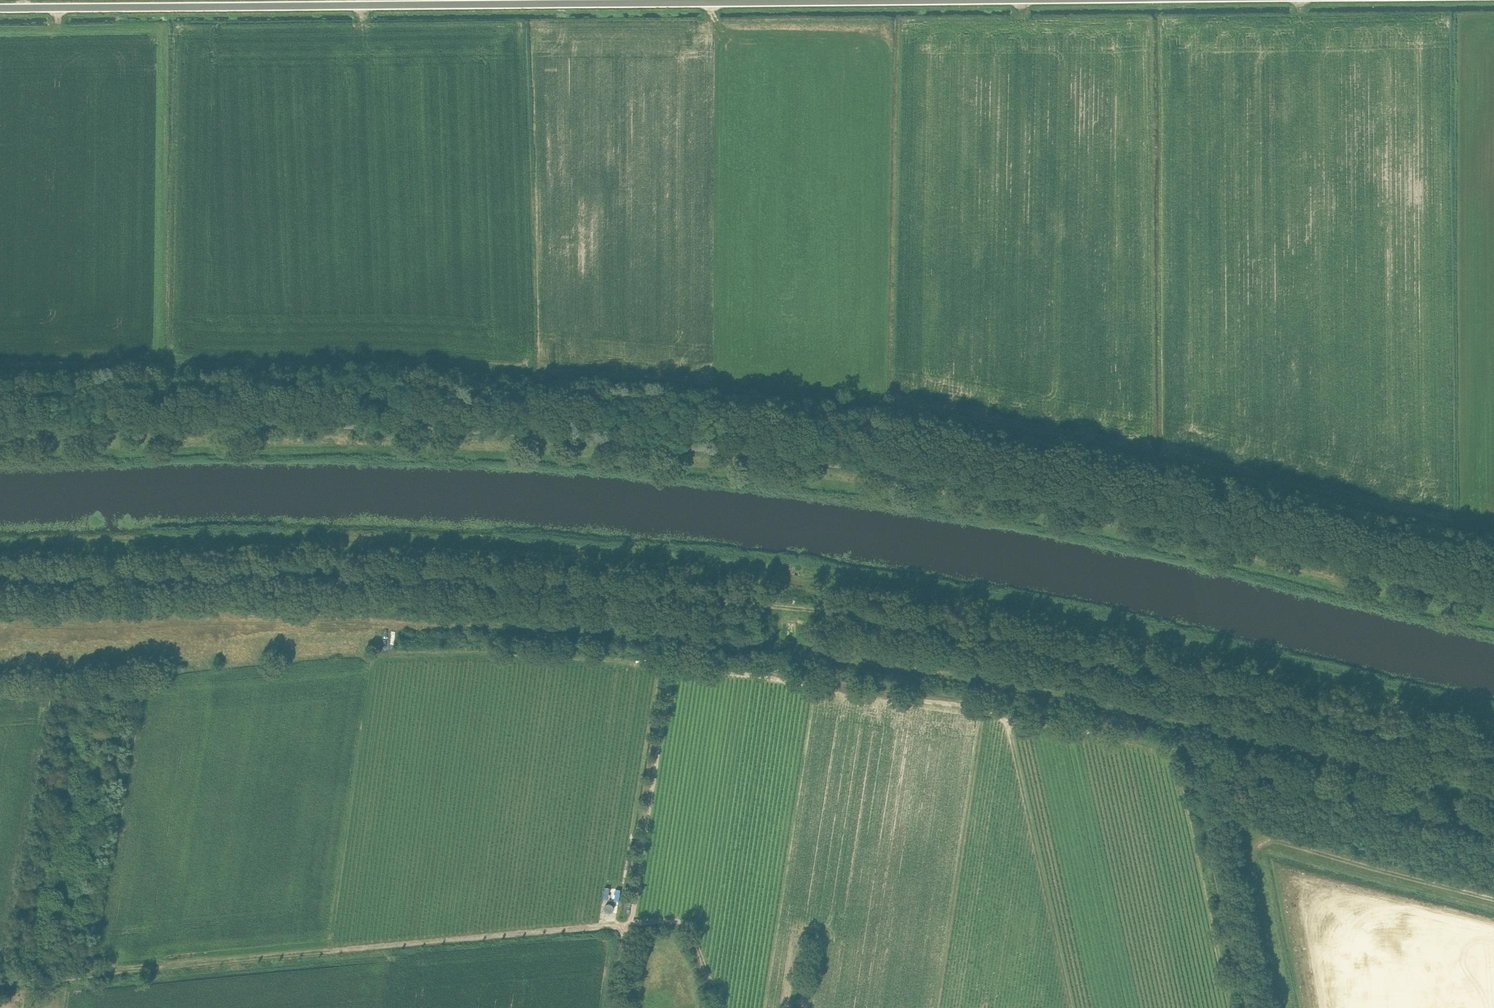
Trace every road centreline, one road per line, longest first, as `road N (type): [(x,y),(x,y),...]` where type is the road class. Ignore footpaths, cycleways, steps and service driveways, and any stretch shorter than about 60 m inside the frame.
road 1 (unclassified): [(950,0),(0,8)]
road 2 (track): [(623,929),(0,983)]

